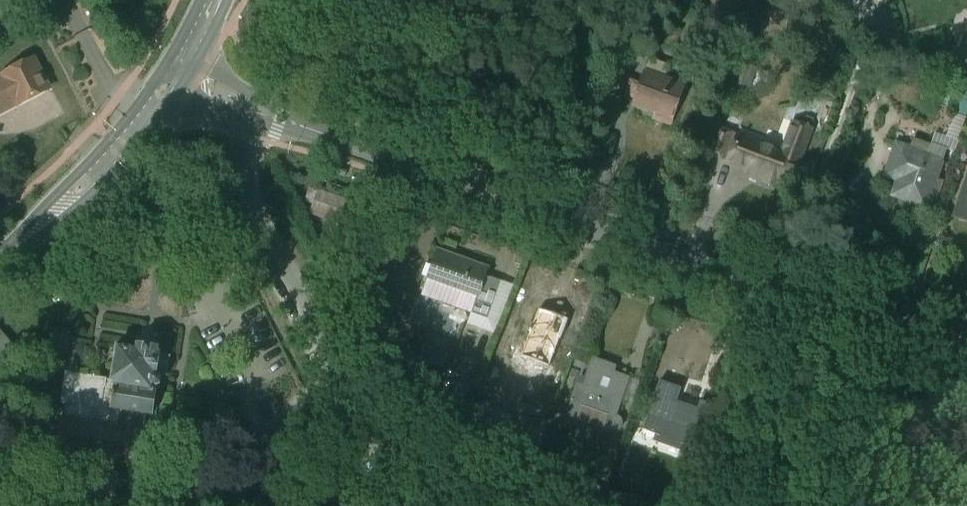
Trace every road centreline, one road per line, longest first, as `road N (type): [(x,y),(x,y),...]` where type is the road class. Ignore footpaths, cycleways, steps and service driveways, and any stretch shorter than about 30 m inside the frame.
road 1 (tertiary): [(966,355),(261,114)]
road 2 (residential): [(366,444),(242,202),(261,114)]
road 3 (secondary): [(0,261),(119,149),(174,77)]
road 4 (residential): [(477,505),(366,444)]

